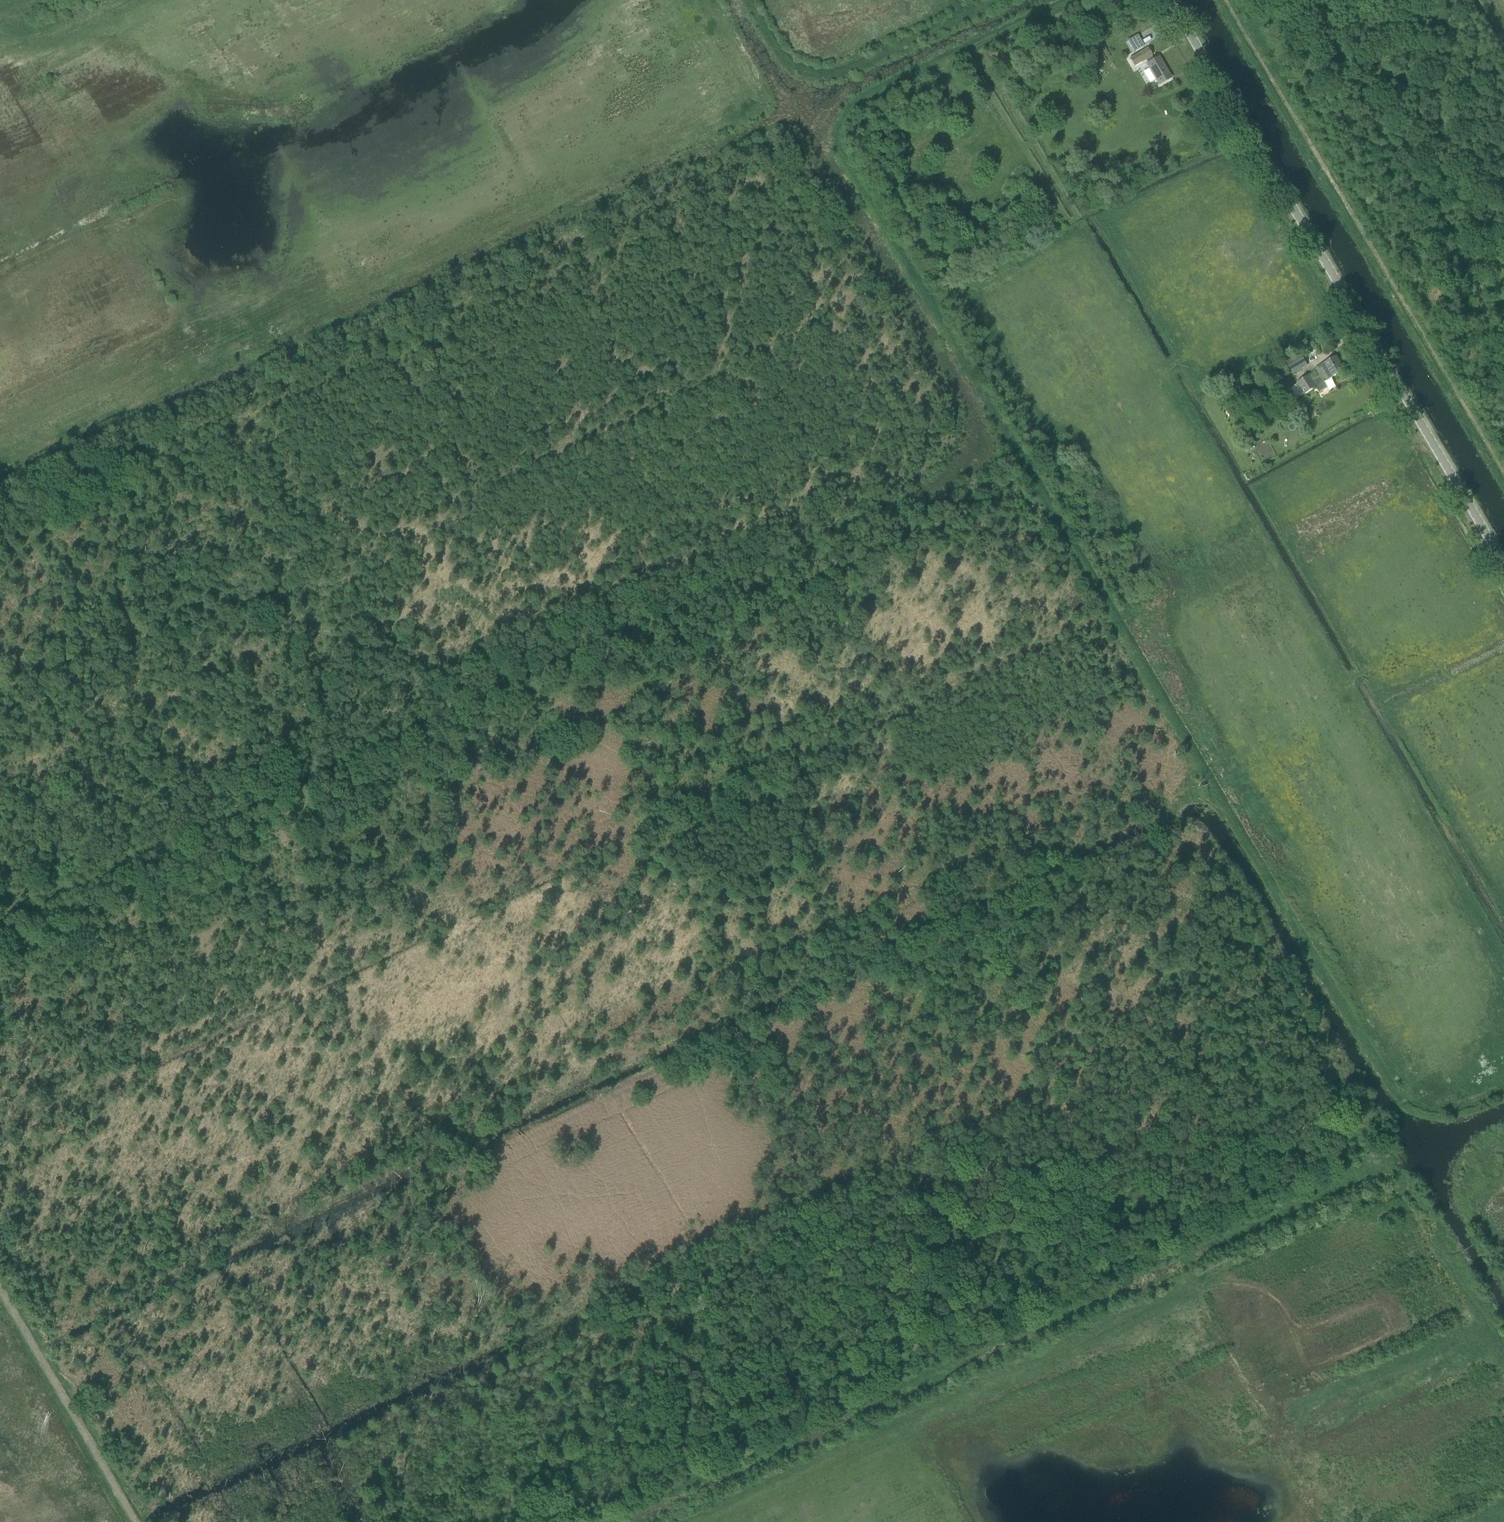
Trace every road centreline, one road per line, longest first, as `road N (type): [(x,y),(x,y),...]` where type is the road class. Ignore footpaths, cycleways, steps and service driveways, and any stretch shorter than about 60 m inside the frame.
road 1 (tertiary): [(1503,567),(1169,0)]
road 2 (track): [(137,1521),(0,1284)]

